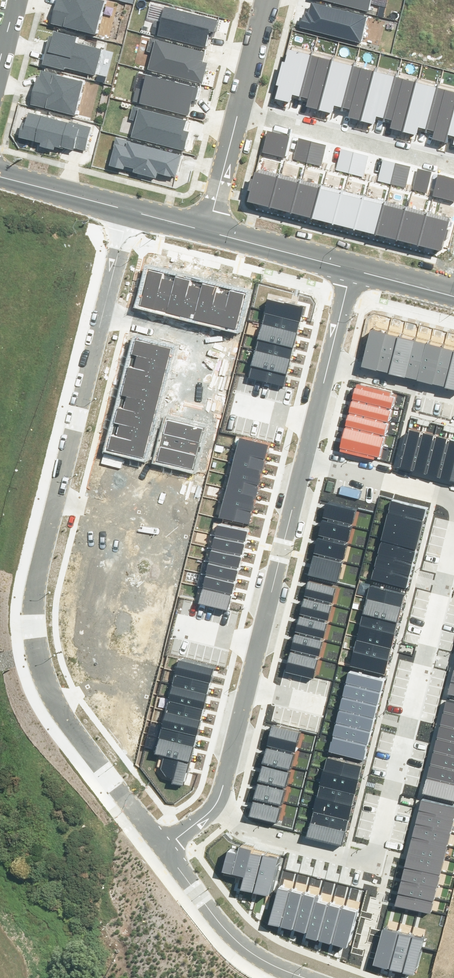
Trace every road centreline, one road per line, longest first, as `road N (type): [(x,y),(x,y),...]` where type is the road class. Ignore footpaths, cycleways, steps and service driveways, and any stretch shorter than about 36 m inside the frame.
road 1 (residential): [(165,848),(70,726),(46,684),(31,622),(127,209)]
road 2 (residential): [(202,819),(373,860),(453,533)]
road 3 (residential): [(202,819),(223,786),(305,461)]
road 4 (residential): [(240,109),(453,163)]
road 5 (residential): [(304,977),(238,943),(165,848)]
road 6 (residential): [(453,497),(305,461)]
road 7 (tertiary): [(209,232),(351,269)]
road 8 (tertiary): [(0,176),(127,209)]
road 9 (residential): [(209,232),(240,109)]
road 10 (residential): [(331,361),(453,393)]

